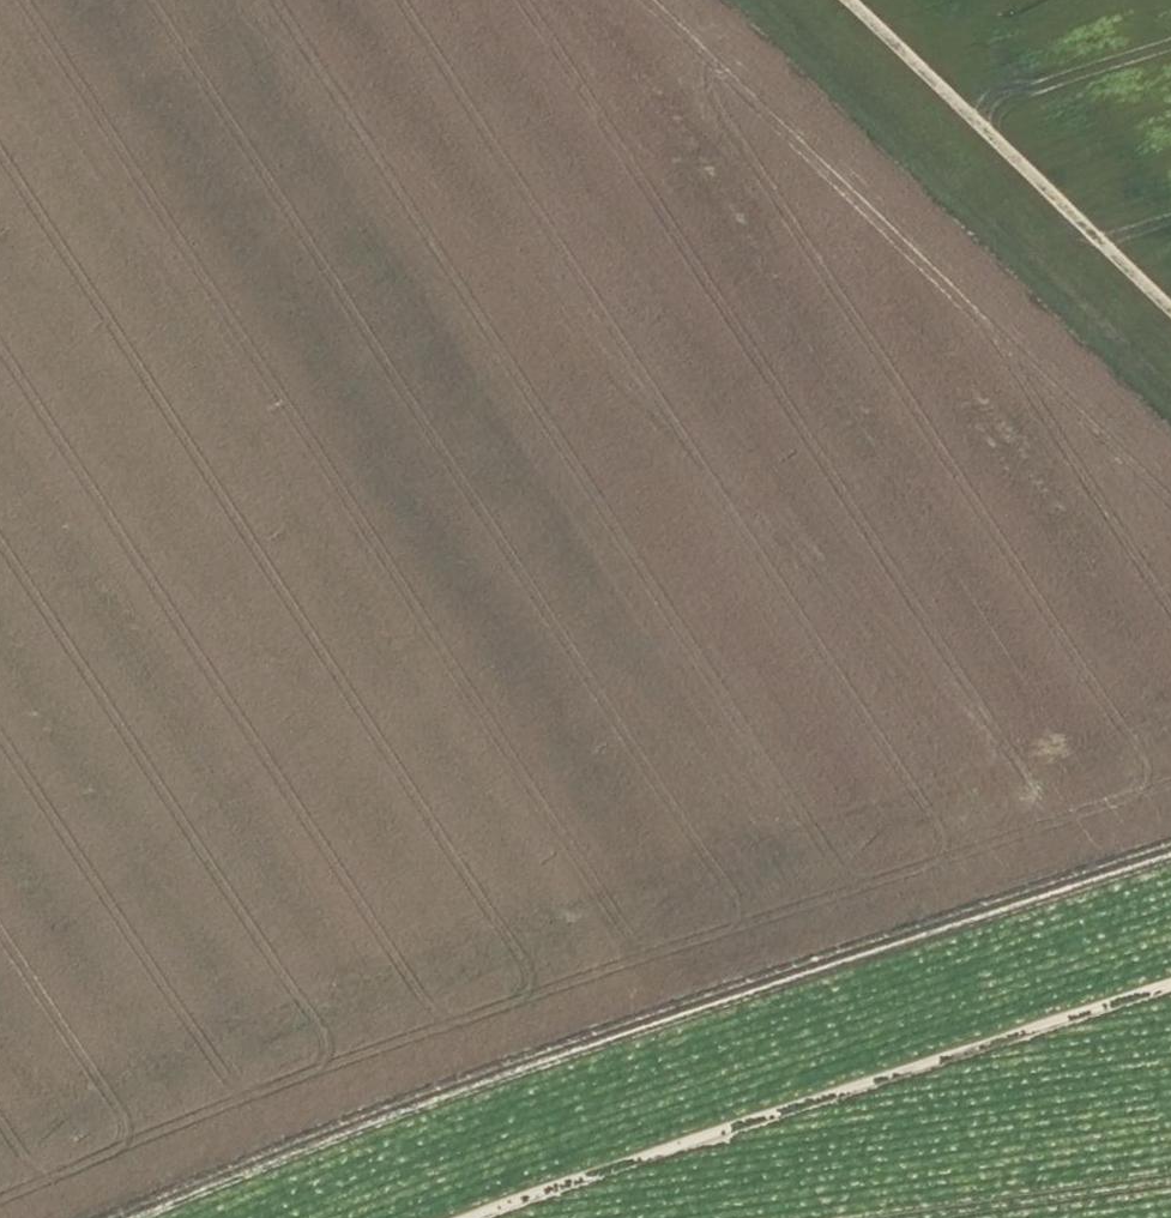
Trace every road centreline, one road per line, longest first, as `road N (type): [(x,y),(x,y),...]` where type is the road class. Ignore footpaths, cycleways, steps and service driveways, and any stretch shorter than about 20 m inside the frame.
road 1 (track): [(84,1217),(568,1028),(1170,827)]

